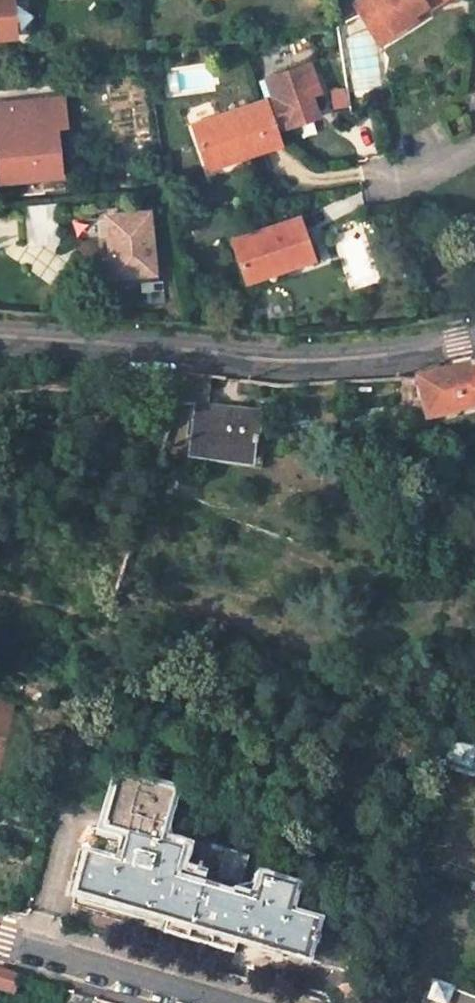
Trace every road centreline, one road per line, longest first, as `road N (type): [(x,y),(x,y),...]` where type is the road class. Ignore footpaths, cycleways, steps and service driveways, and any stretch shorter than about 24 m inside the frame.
road 1 (tertiary): [(0,337),(304,359),(474,333)]
road 2 (unclassified): [(0,935),(230,1002)]

